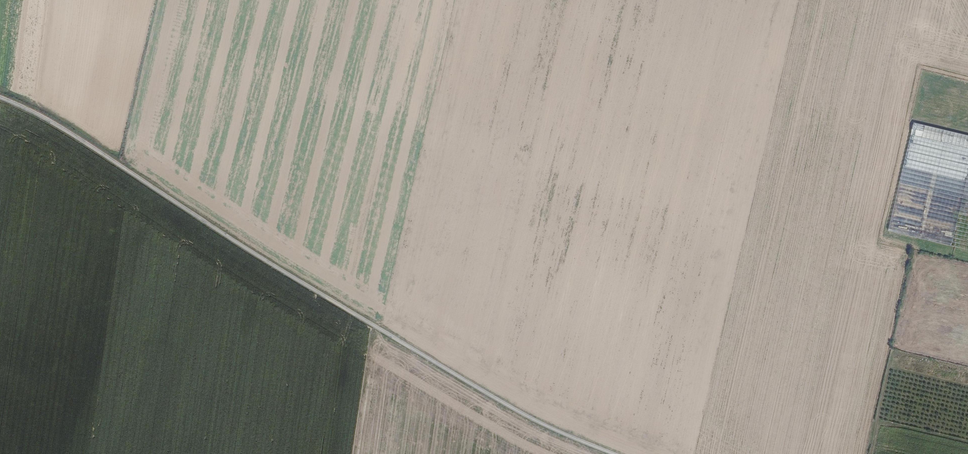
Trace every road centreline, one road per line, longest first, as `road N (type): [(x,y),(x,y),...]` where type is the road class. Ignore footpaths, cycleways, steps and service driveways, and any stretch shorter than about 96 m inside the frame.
road 1 (unclassified): [(0,99),(71,135),(455,376),(610,453)]

